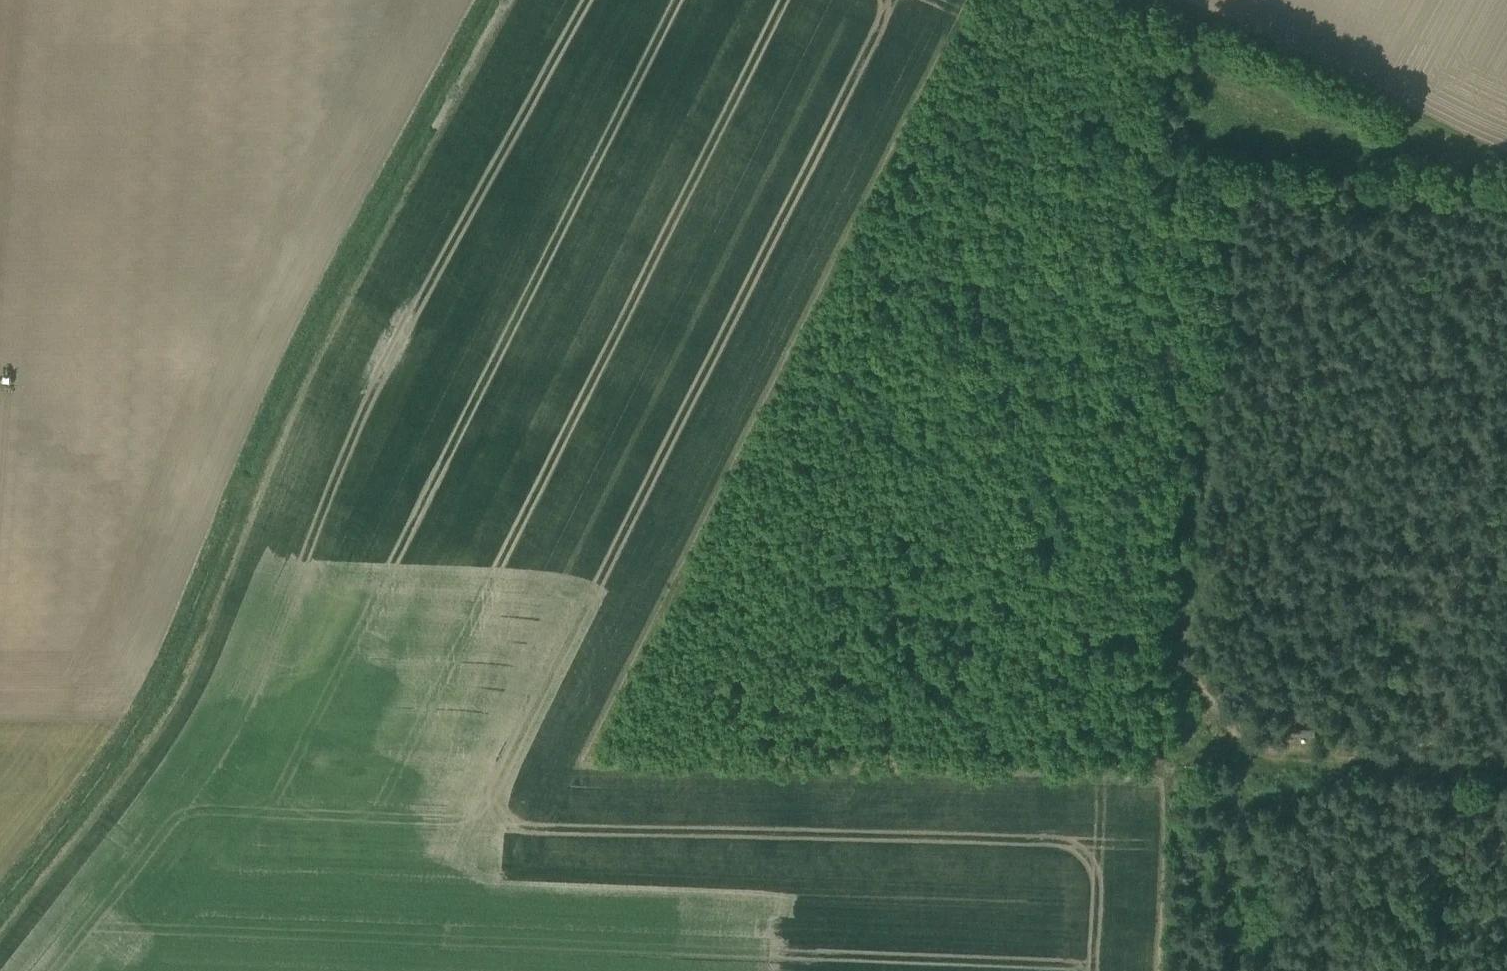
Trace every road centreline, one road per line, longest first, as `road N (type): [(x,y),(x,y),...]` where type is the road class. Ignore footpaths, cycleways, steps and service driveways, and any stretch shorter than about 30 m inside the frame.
road 1 (track): [(1170,0),(1506,155)]

